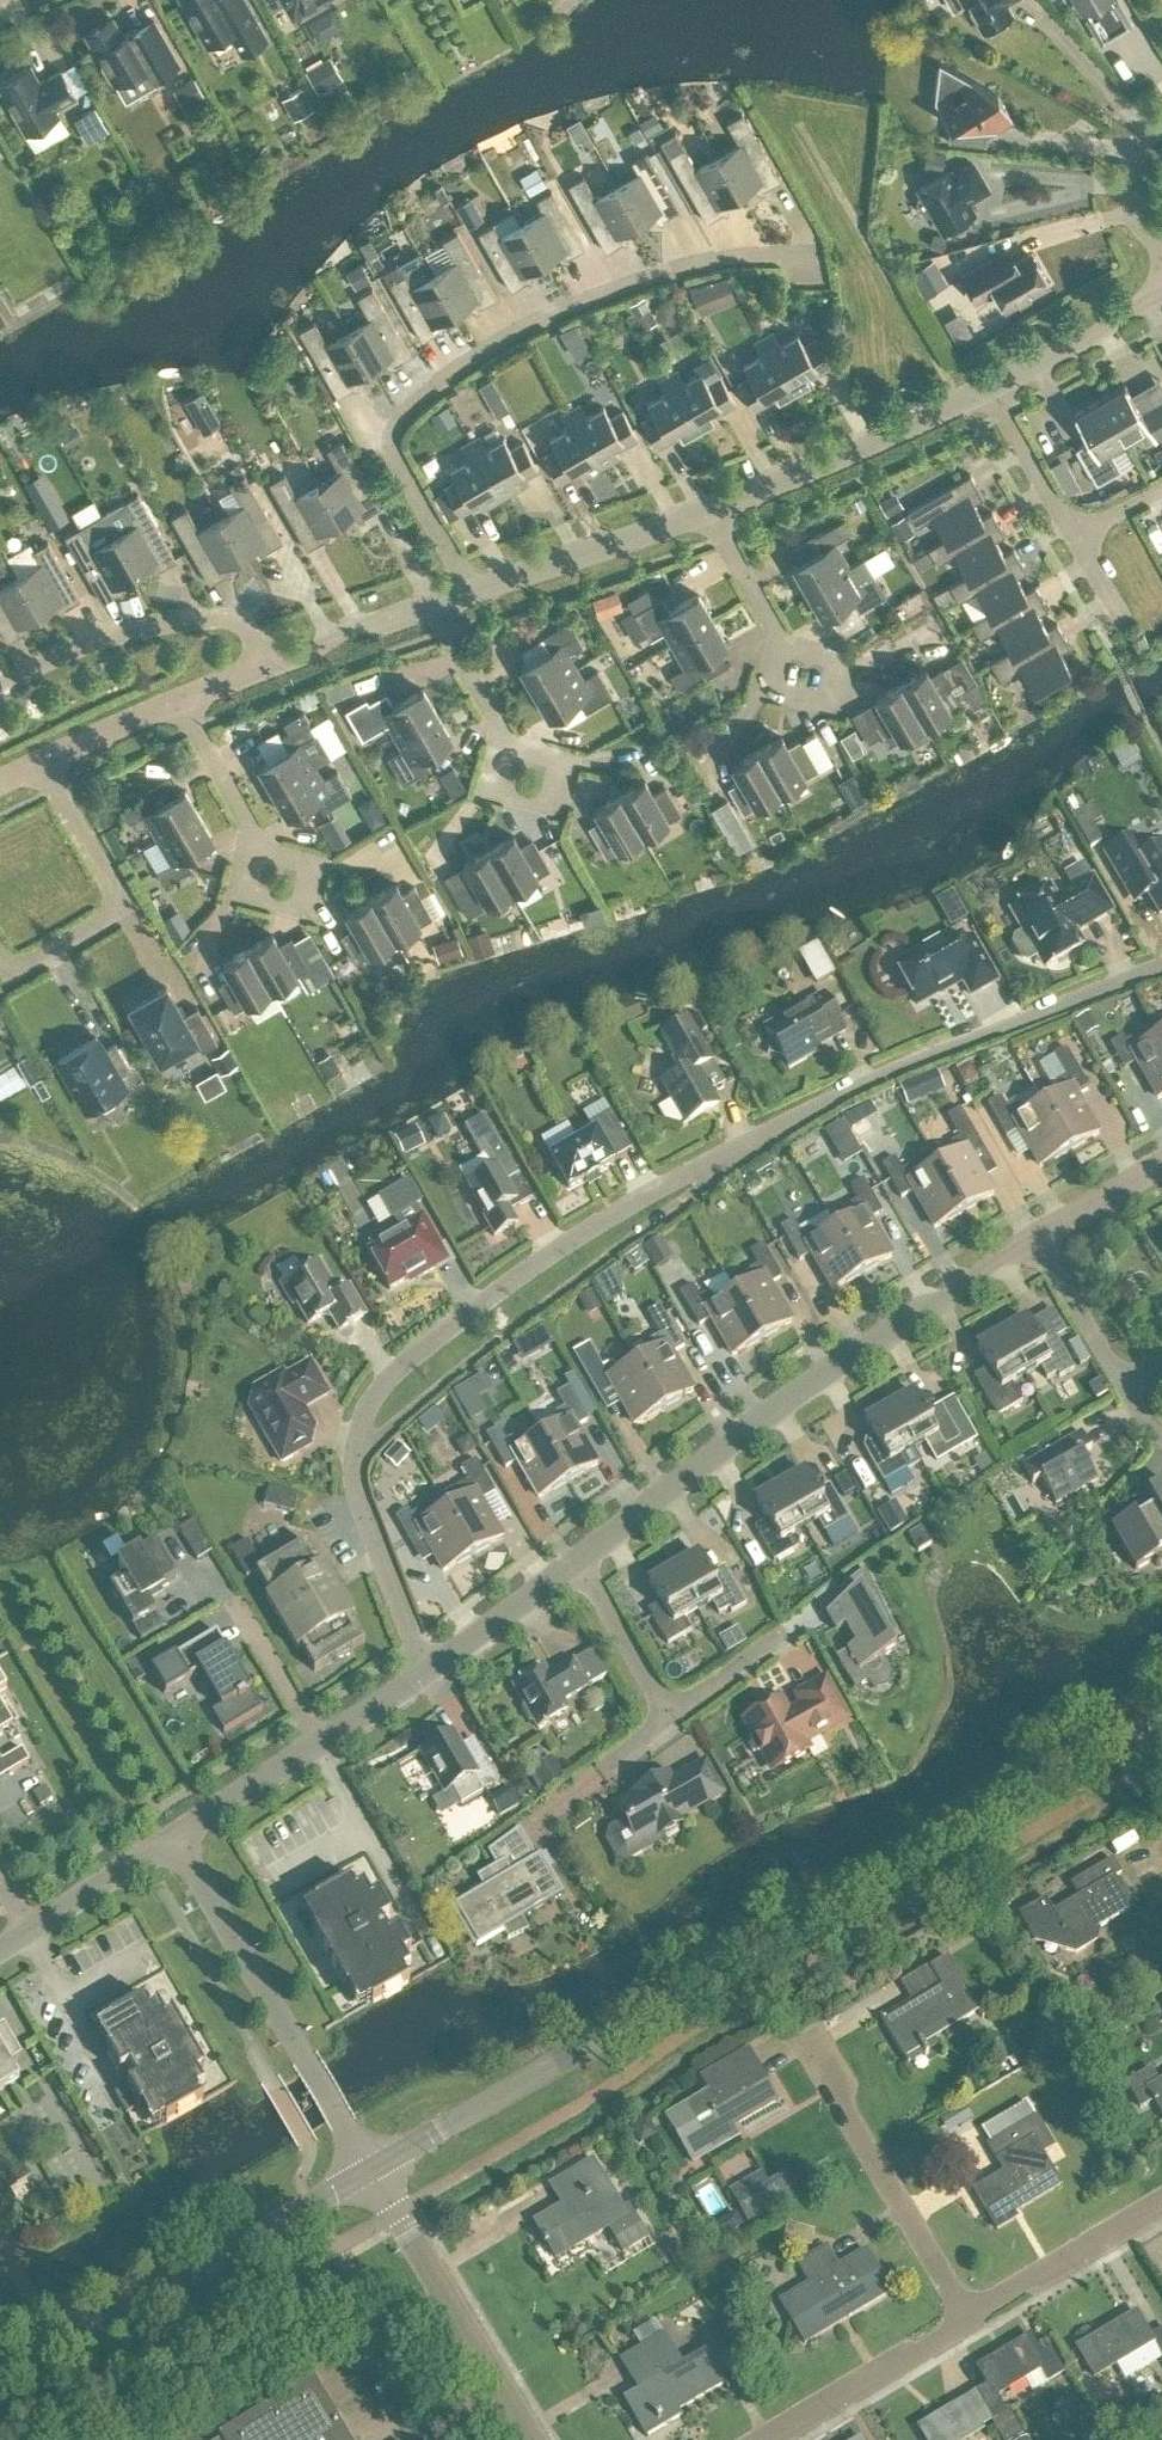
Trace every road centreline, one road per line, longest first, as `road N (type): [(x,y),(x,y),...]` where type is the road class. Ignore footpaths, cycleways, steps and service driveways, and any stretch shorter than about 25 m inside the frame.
road 1 (residential): [(427,1679),(358,1505),(353,1462),(374,1397),(402,1366),(700,1173),(868,1086),(1161,964)]
road 2 (tertiary): [(367,2169),(1161,1709)]
road 3 (residential): [(483,595),(396,457),(396,430),(414,403),(557,315),(770,246),(818,256)]
road 4 (residential): [(1046,1243),(891,1338),(583,1573)]
road 5 (tertiary): [(0,2384),(367,2169)]
road 6 (residential): [(367,2169),(174,1840)]
road 7 (residential): [(0,940),(20,972),(119,909),(39,760)]
road 8 (unclassified): [(528,2439),(367,2169)]
road 9 (unclassified): [(969,2319),(809,2055)]
road 10 (residential): [(427,1679),(174,1840)]
road 11 (residential): [(0,681),(116,626),(205,618),(272,658)]
road 12 (residential): [(714,505),(983,396)]
road 13 (residential): [(483,595),(714,505)]
road 14 (unclassified): [(771,2439),(969,2319)]
road 15 (unclassified): [(969,2319),(1161,2207)]
road 16 (residential): [(174,1840),(0,1949)]
road 17 (residential): [(983,396),(1161,296)]
road 18 (residential): [(583,1573),(427,1679)]
road 19 (residential): [(272,658),(446,608)]
road 20 (residential): [(511,744),(573,761),(554,812),(500,792)]
road 21 (residential): [(1161,262),(1120,201),(1120,154),(1161,119)]
road 22 (residential): [(668,1725),(583,1573)]
road 23 (residential): [(1076,540),(983,396)]
road 24 (residential): [(265,850),(180,702)]
road 25 (residential): [(1126,1390),(1046,1243)]
road 26 (residential): [(785,646),(714,505)]
road 27 (residential): [(39,760),(180,702)]
road 28 (residential): [(511,744),(446,608)]
road 29 (residential): [(265,850),(315,865),(302,905),(252,895)]
road 30 (residential): [(668,1725),(779,1642)]
road 31 (residential): [(785,646),(776,688),(826,702),(837,660)]
road 32 (residential): [(1161,1175),(1046,1243)]

